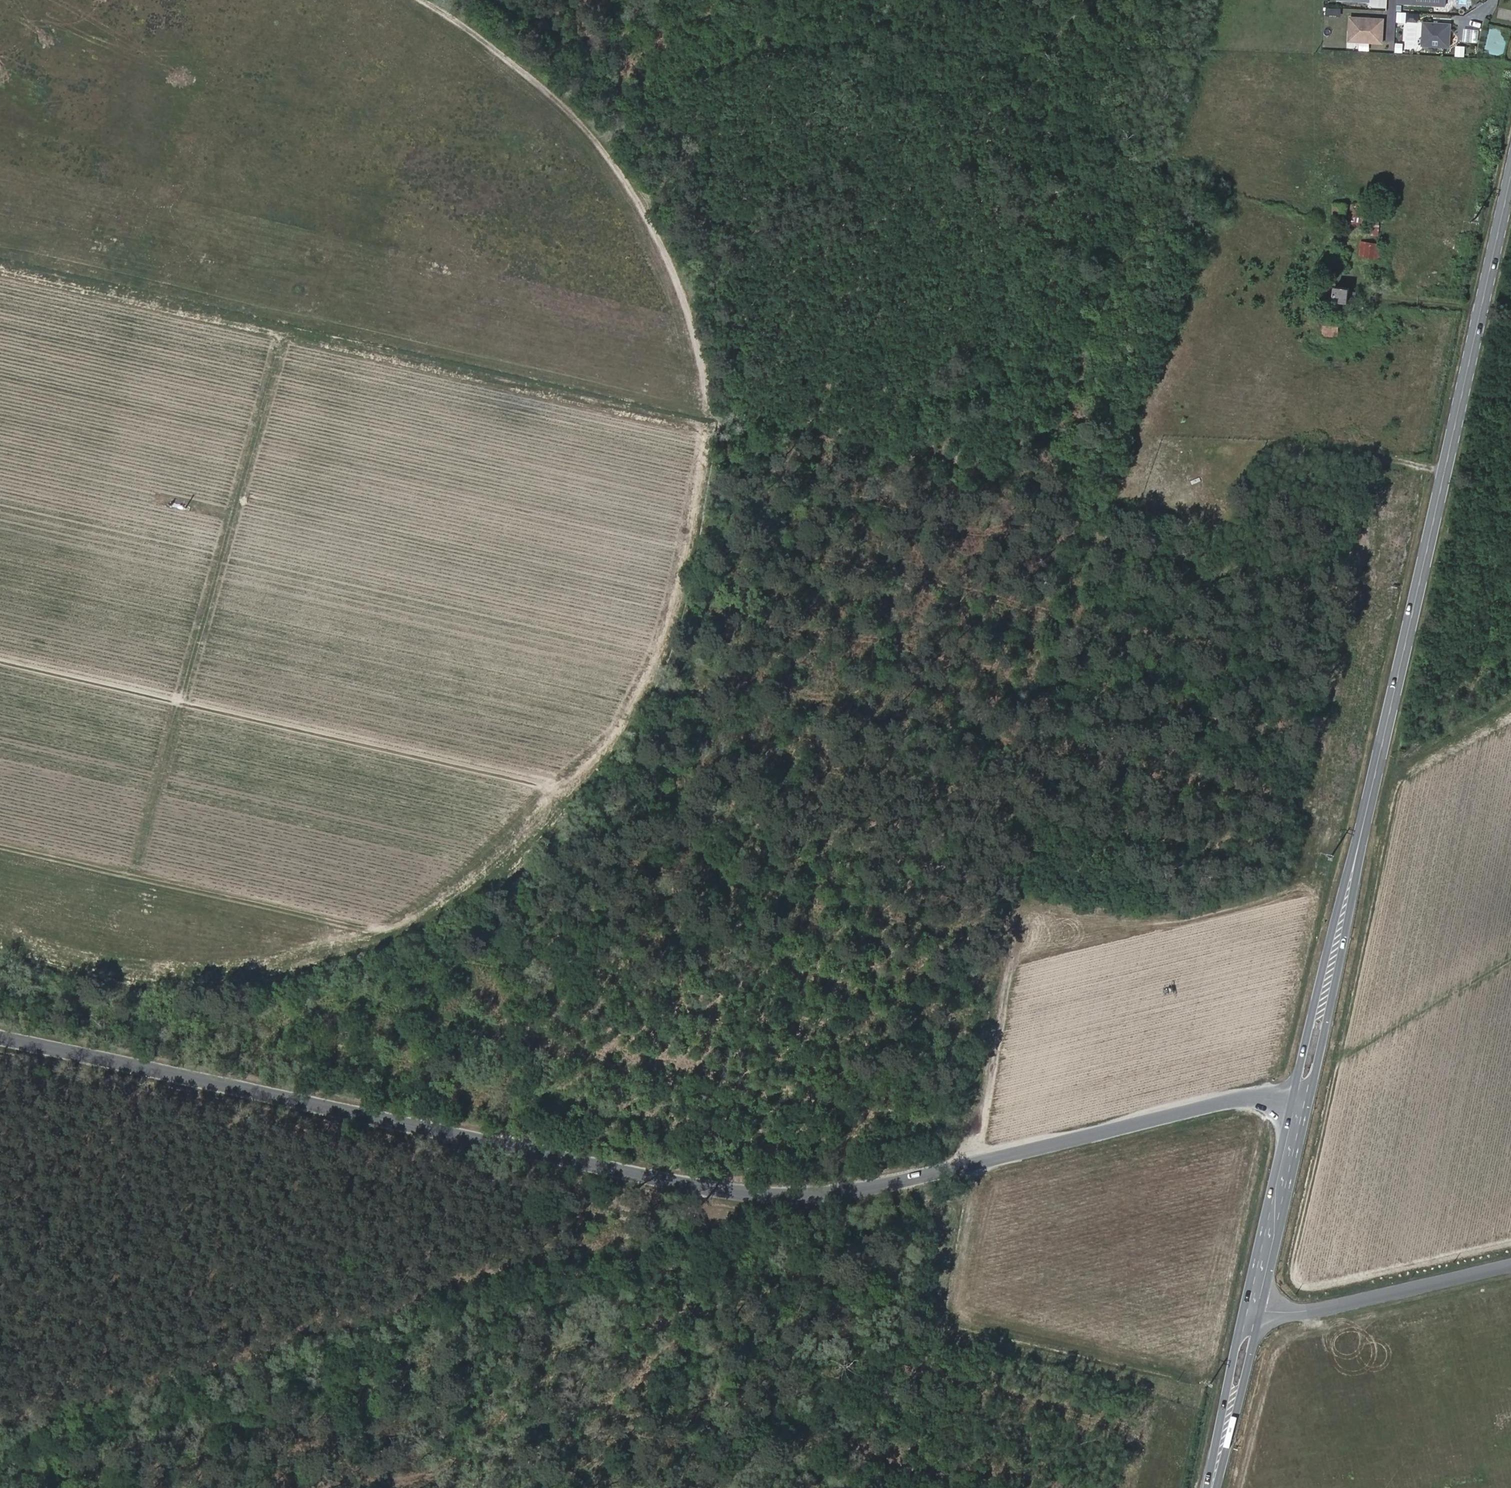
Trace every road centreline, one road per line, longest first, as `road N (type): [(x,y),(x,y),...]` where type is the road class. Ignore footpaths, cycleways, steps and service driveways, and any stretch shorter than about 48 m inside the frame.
road 1 (unclassified): [(1301,1105),(1256,1095),(804,1203),(0,1040)]
road 2 (secondary): [(1301,1105),(1510,178)]
road 3 (residential): [(1510,1266),(1301,1313),(1254,1311)]
road 4 (secondary): [(1254,1311),(1301,1105)]
road 5 (secondary): [(1213,1487),(1254,1311)]

